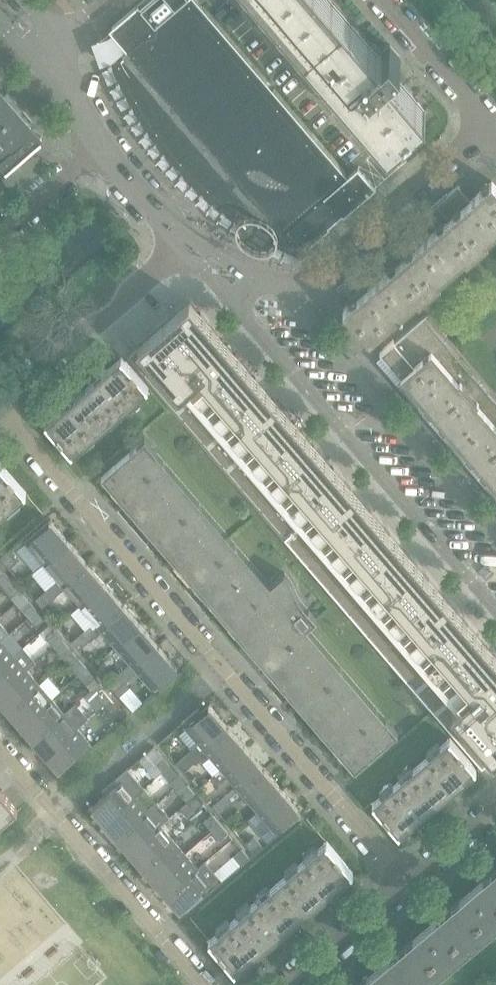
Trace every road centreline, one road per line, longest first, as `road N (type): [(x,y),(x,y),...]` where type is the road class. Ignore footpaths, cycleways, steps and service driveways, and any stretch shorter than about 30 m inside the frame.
road 1 (residential): [(410,883),(0,412)]
road 2 (residential): [(254,336),(495,615)]
road 3 (residential): [(0,752),(203,984)]
road 4 (residential): [(495,530),(301,294)]
road 5 (residential): [(495,133),(301,294)]
road 6 (residential): [(0,400),(176,246)]
road 7 (residential): [(382,0),(495,133)]
road 8 (residential): [(290,984),(410,883)]
road 9 (residential): [(301,294),(176,246)]
road 10 (residential): [(176,246),(99,140)]
road 11 (residential): [(99,140),(0,225)]

